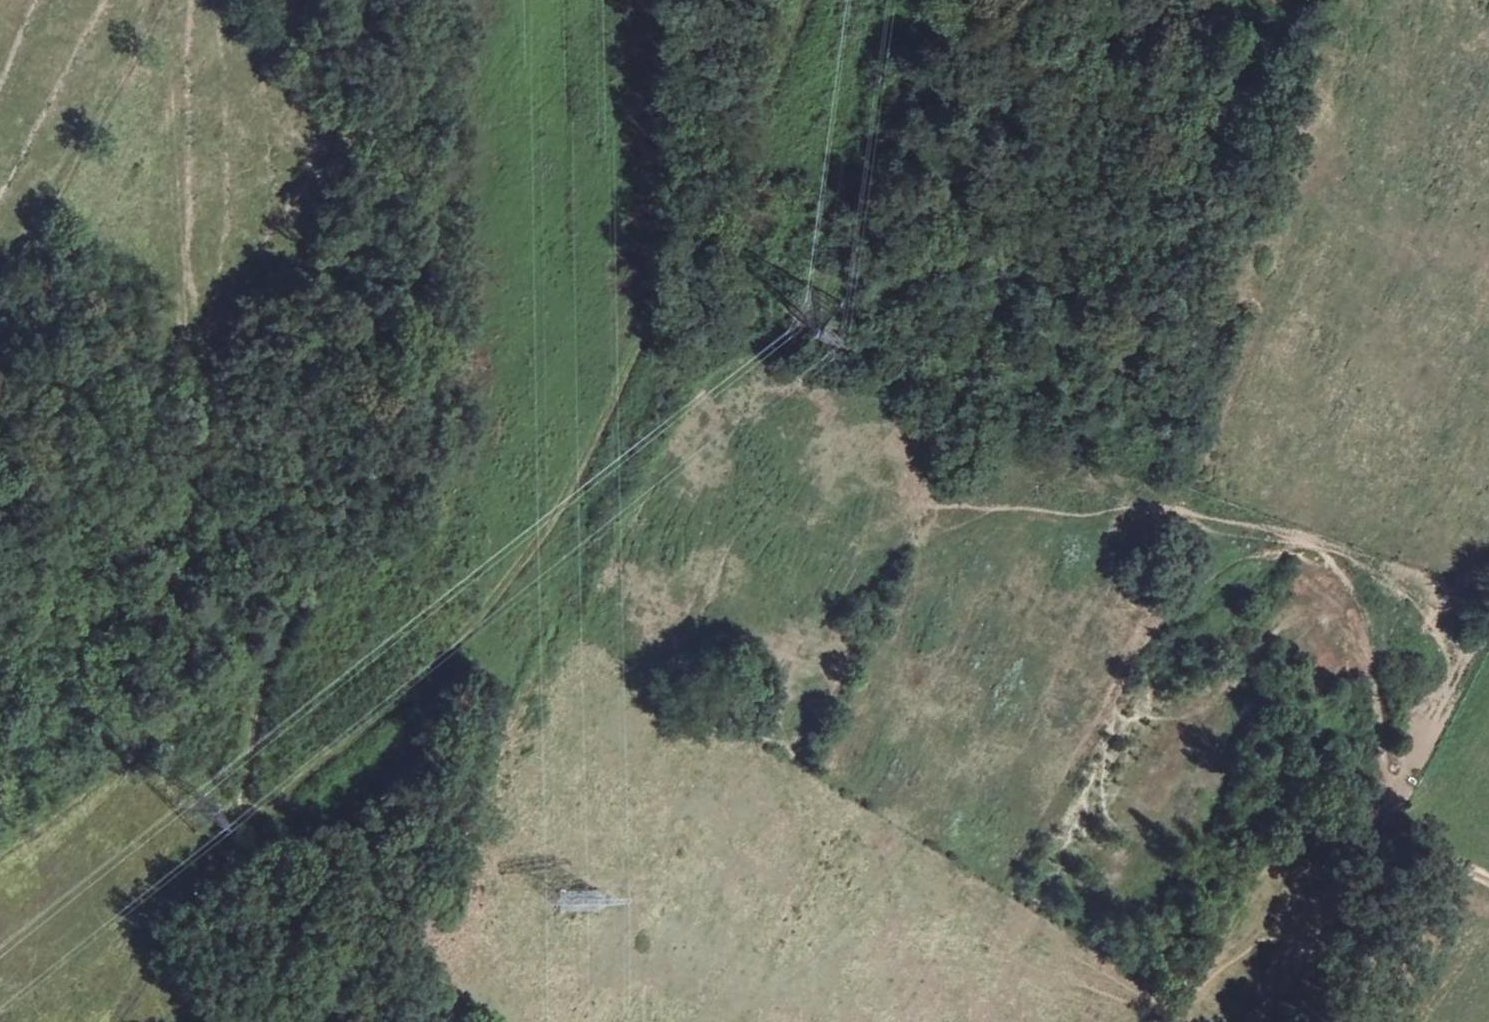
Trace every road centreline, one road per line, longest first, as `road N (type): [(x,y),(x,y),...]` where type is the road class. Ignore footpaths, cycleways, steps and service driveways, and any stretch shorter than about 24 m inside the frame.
road 1 (track): [(1488,886),(1372,827)]

